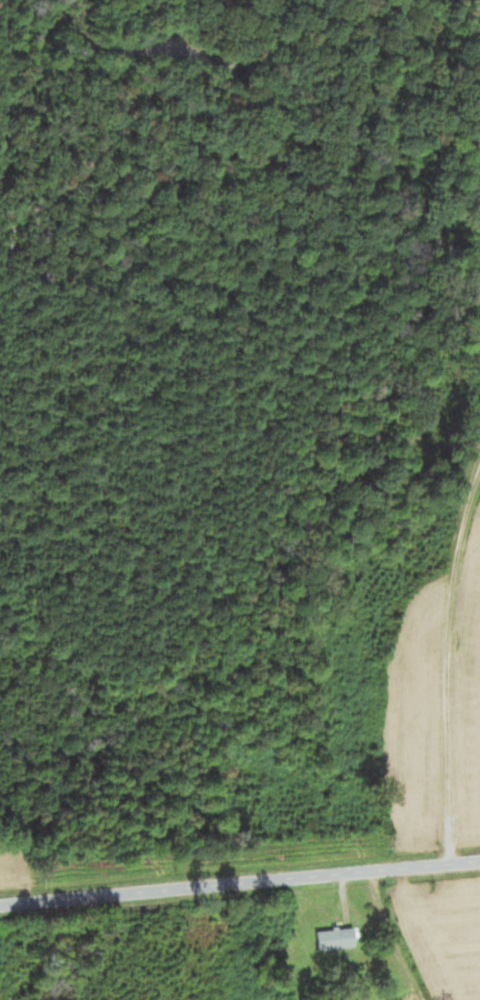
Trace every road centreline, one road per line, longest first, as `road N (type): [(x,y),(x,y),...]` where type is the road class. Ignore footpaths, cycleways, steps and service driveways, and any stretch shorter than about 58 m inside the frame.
road 1 (residential): [(0,895),(479,857)]

